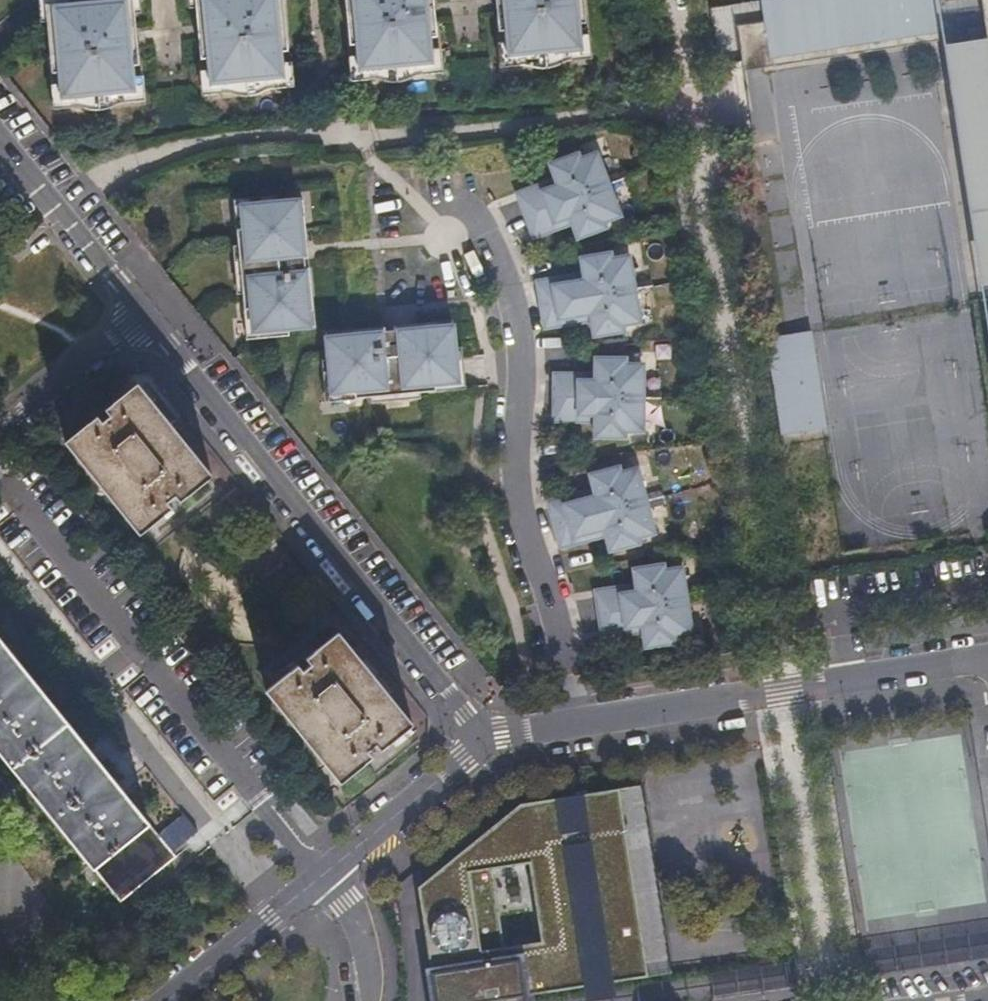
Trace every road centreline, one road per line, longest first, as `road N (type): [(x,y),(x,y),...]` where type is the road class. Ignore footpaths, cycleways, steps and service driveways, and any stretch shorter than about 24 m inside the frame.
road 1 (residential): [(577,721),(557,615),(518,497),(521,345),(510,284),(474,215),(446,238)]
road 2 (residential): [(481,740),(149,308)]
road 3 (residential): [(577,721),(987,655)]
road 4 (residential): [(87,679),(272,916)]
road 5 (residential): [(140,640),(328,871)]
road 6 (residential): [(149,308),(0,137)]
road 7 (residential): [(0,469),(140,640)]
road 8 (residential): [(481,740),(328,871)]
road 9 (residential): [(0,430),(149,308)]
road 10 (residential): [(0,568),(87,679)]
road 11 (residential): [(371,1000),(363,934),(328,871)]
road 12 (residential): [(272,916),(165,1000)]

